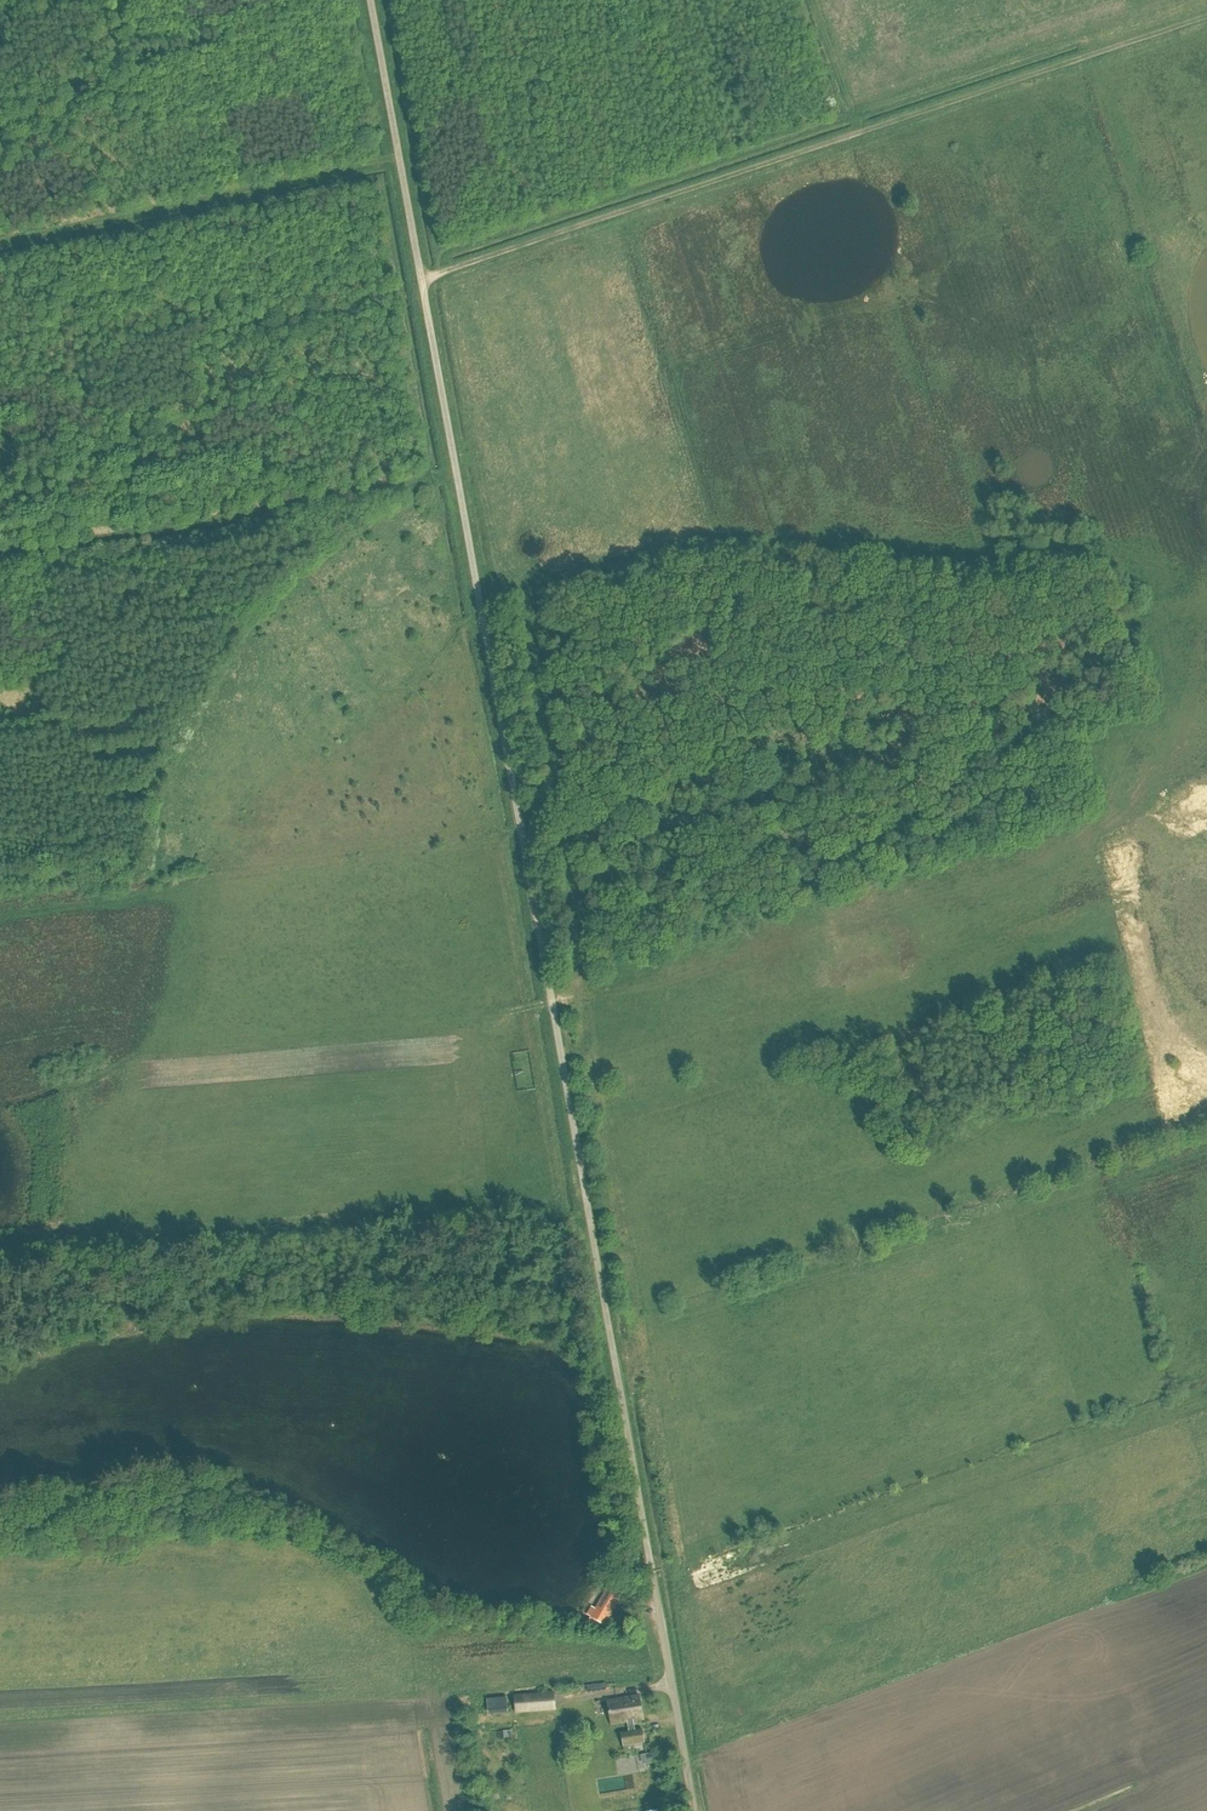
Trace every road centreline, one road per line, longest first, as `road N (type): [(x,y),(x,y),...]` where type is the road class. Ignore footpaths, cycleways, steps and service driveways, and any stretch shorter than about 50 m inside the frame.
road 1 (unclassified): [(694,1810),(422,280)]
road 2 (track): [(422,280),(1206,15)]
road 3 (unclassified): [(371,0),(422,280)]

